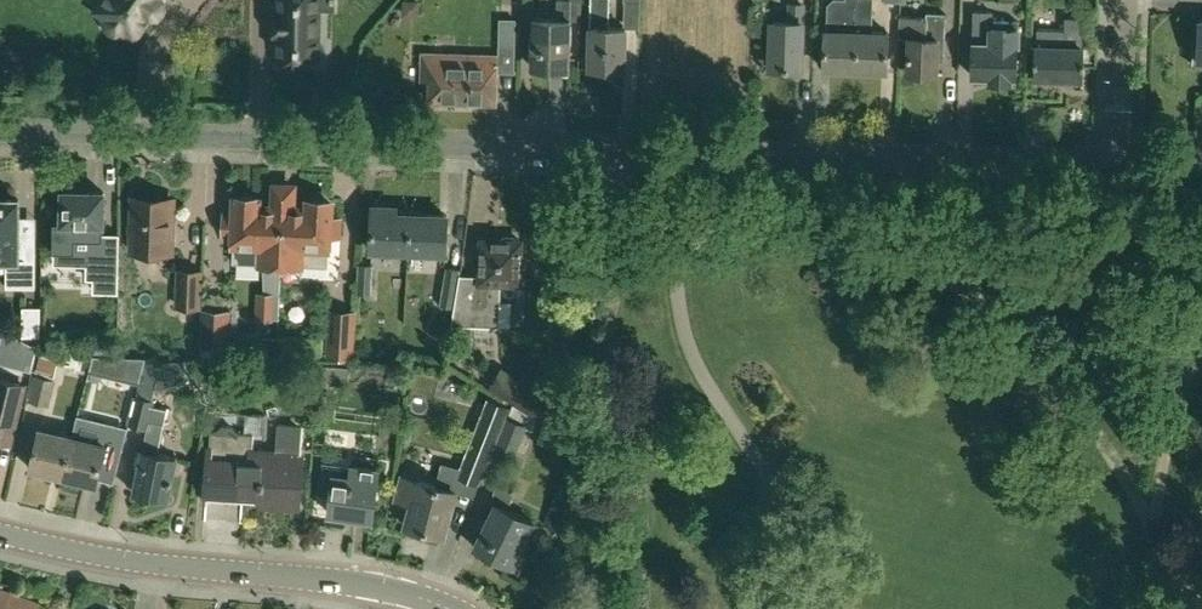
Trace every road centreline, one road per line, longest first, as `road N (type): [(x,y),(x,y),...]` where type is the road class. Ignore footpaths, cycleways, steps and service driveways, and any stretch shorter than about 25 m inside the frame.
road 1 (residential): [(1129,162),(0,127)]
road 2 (secondary): [(0,534),(185,570),(397,591),(448,608)]
road 3 (residential): [(1129,162),(1131,0)]

